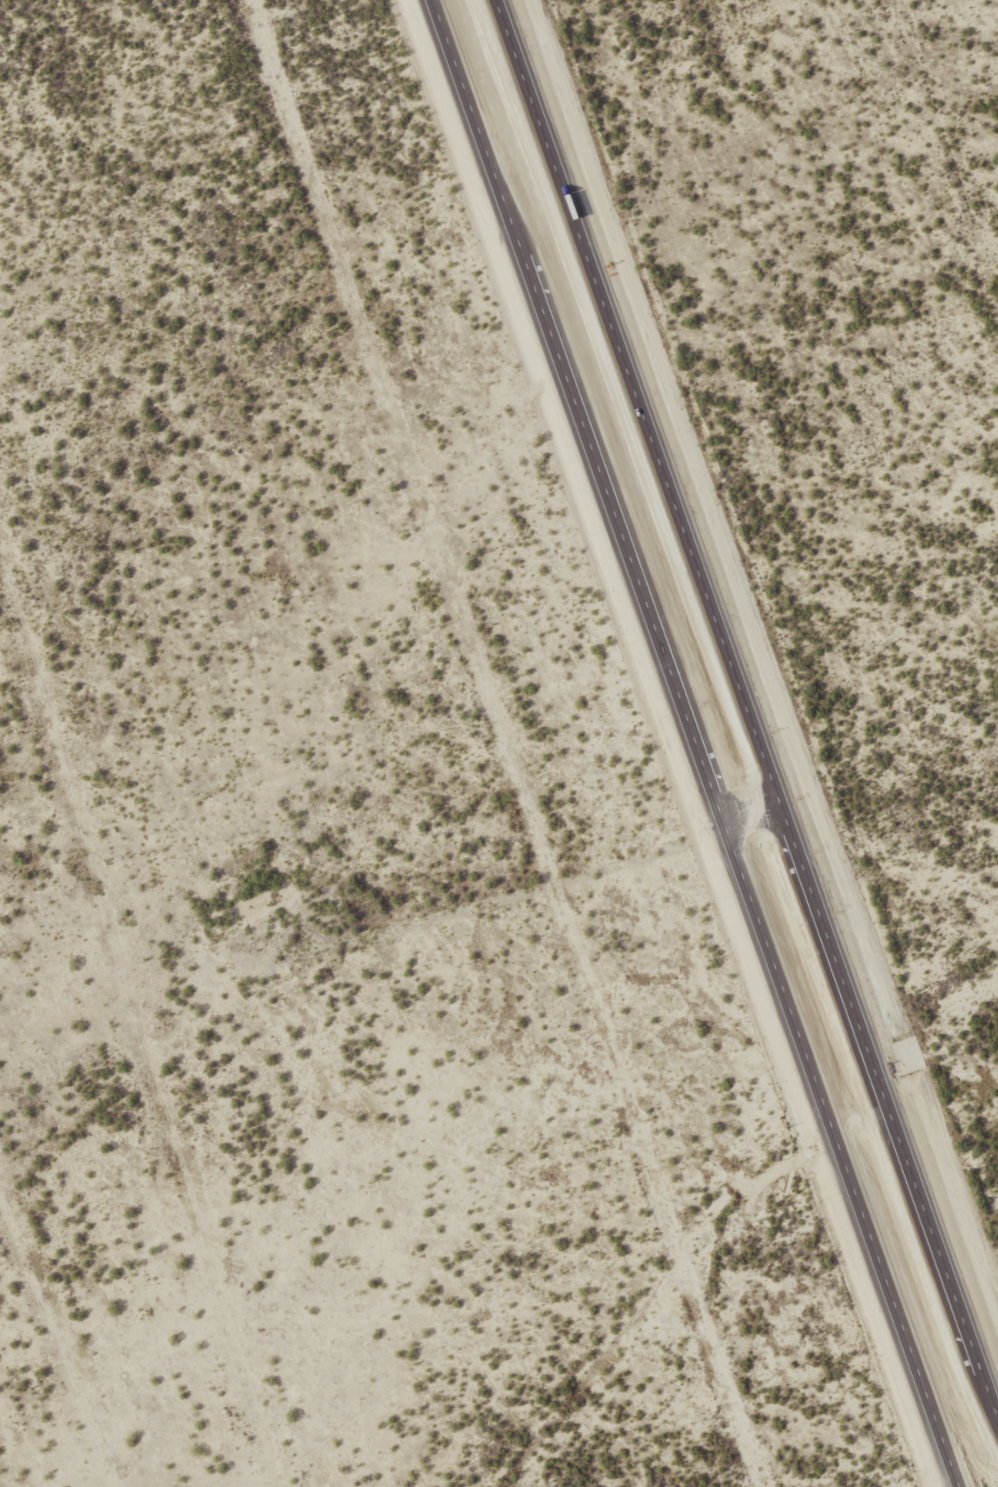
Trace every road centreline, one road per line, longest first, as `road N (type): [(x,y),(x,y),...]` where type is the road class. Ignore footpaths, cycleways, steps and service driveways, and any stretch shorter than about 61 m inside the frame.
road 1 (trunk): [(997,1412),(498,0)]

